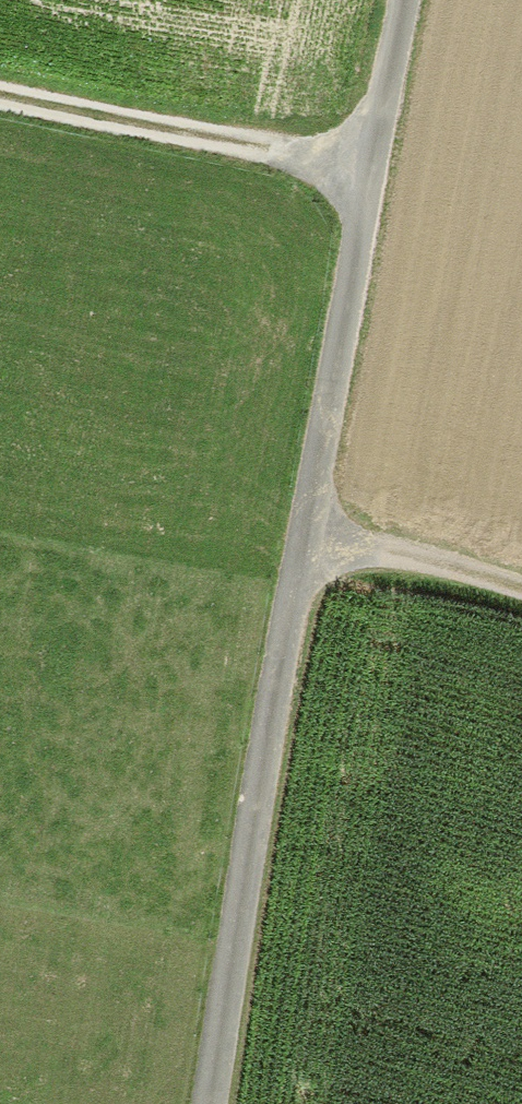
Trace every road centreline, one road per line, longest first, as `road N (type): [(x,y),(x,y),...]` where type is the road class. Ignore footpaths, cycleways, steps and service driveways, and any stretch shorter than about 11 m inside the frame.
road 1 (unclassified): [(212,1103),(304,534),(407,0)]
road 2 (track): [(370,167),(0,91)]
road 3 (track): [(304,534),(521,587)]

